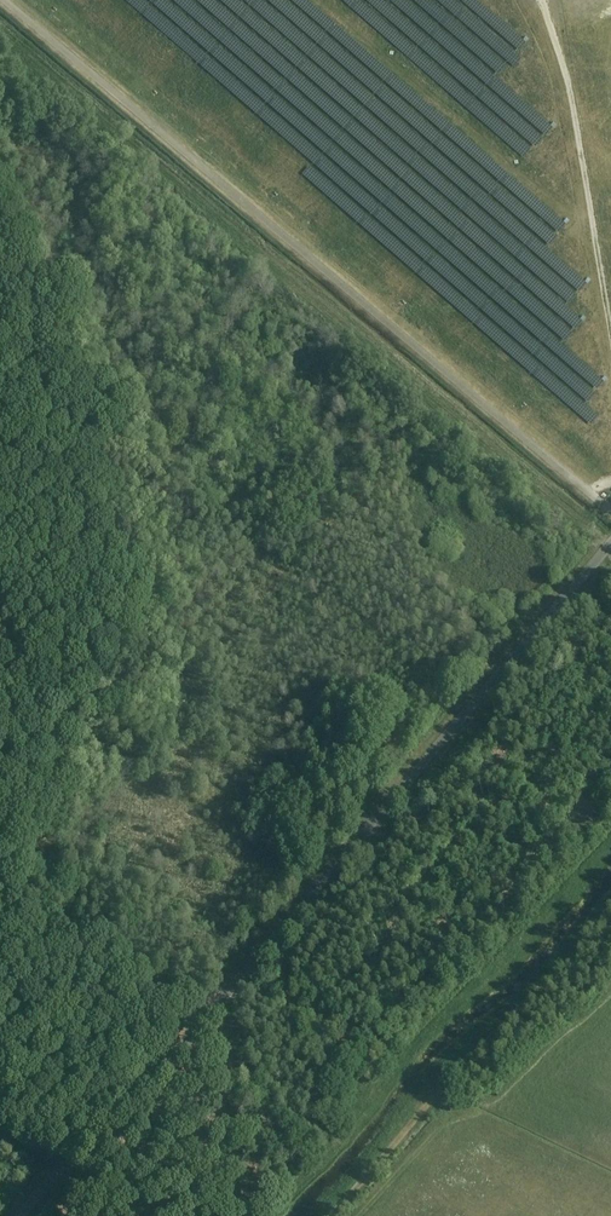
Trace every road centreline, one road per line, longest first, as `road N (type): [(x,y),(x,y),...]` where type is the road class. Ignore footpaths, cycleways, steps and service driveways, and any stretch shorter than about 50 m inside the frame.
road 1 (track): [(439,1110),(435,1089),(610,908)]

